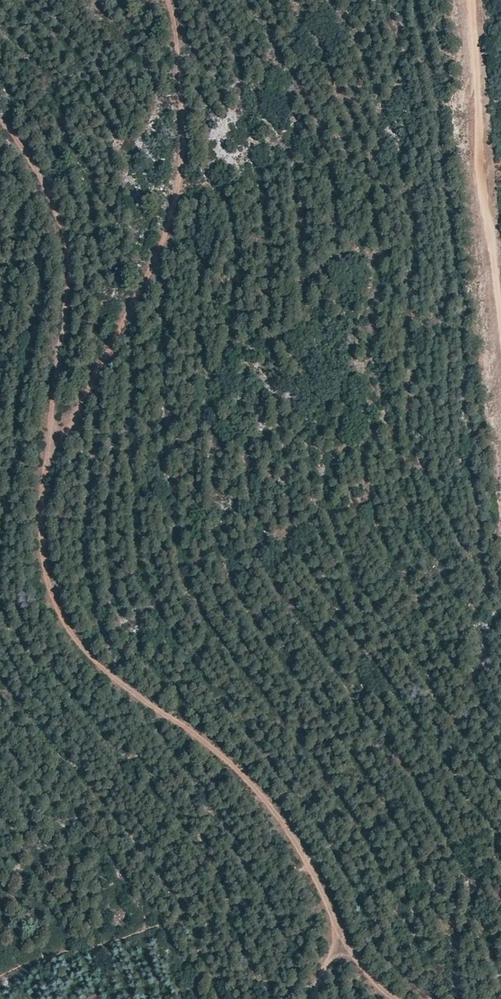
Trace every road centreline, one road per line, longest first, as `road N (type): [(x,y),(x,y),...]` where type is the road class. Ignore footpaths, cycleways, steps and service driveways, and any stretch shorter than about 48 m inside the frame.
road 1 (track): [(44,460),(37,531),(66,639),(280,817),(338,928),(306,998)]
road 2 (track): [(44,460),(135,300),(177,199),(167,0)]
road 3 (track): [(500,358),(470,0)]
road 4 (track): [(0,128),(18,138),(70,264),(44,460)]

